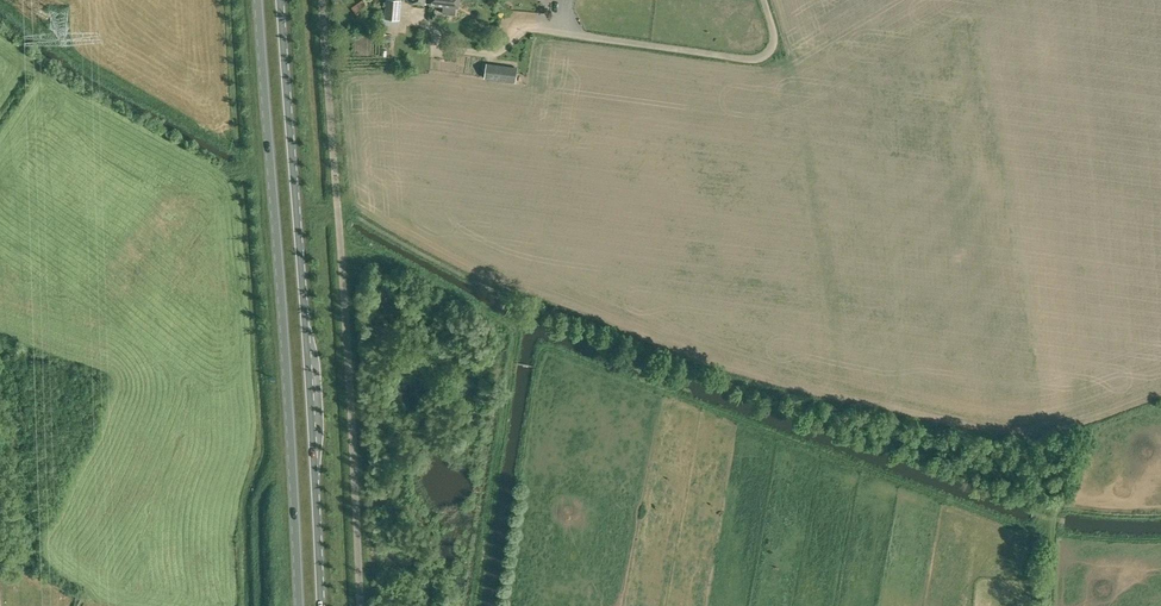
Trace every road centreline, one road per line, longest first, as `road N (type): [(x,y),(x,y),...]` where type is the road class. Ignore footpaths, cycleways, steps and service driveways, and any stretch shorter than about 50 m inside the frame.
road 1 (primary): [(320,605),(281,0)]
road 2 (primary): [(260,0),(297,605)]

